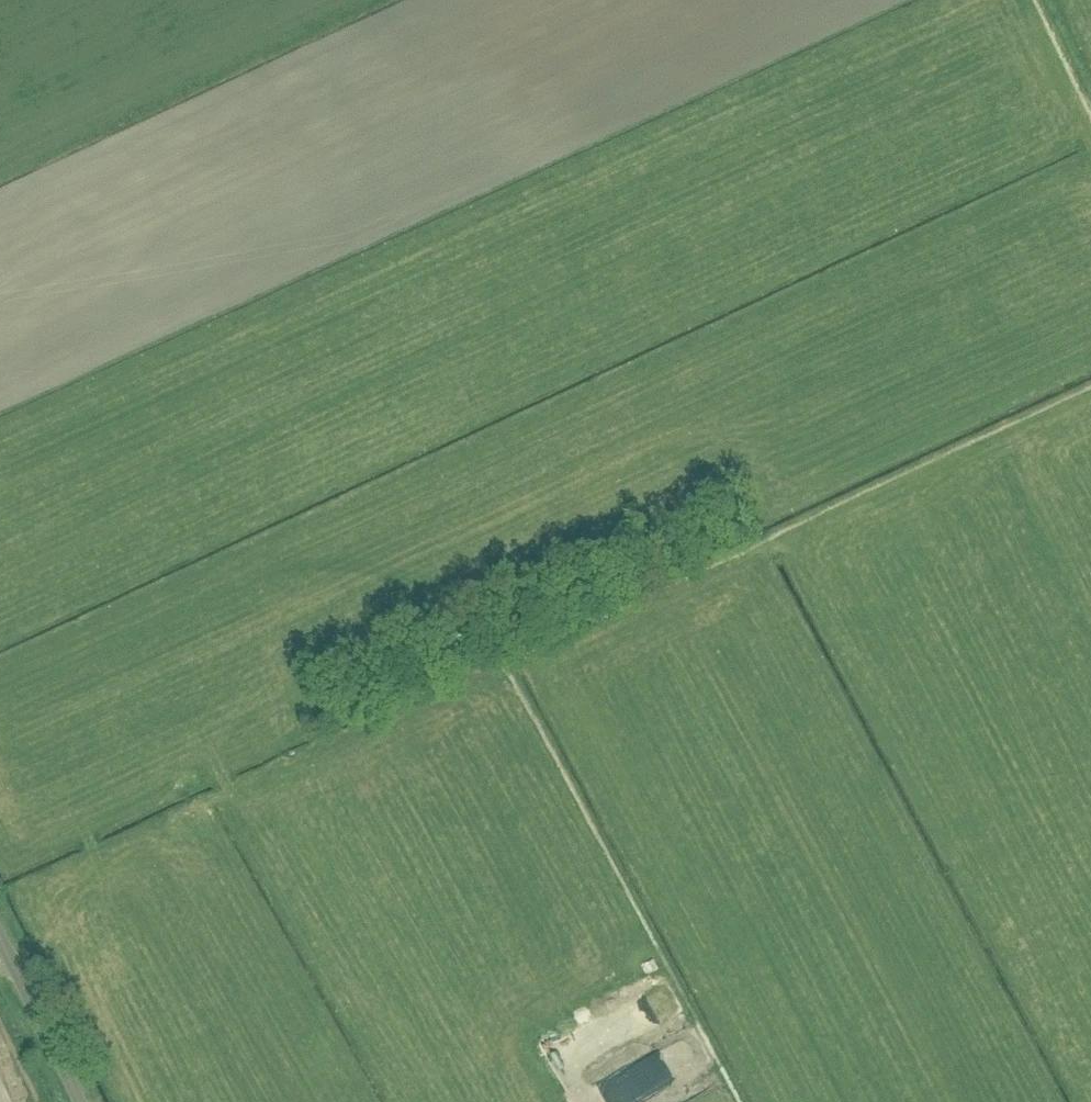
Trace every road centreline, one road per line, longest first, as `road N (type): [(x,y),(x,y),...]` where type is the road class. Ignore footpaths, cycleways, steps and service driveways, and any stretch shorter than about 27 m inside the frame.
road 1 (unclassified): [(79,1101),(0,940)]

